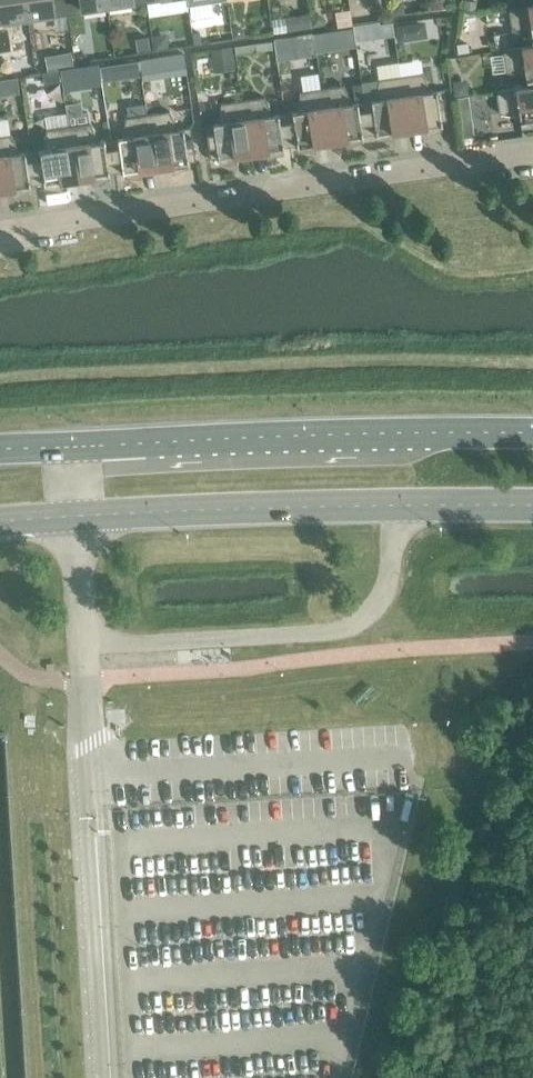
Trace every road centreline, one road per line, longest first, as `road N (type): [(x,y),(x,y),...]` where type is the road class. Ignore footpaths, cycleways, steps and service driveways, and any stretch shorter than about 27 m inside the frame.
road 1 (residential): [(0,230),(532,149)]
road 2 (secondary): [(532,432),(65,444)]
road 3 (unclassified): [(84,644),(110,1077)]
road 4 (unclassified): [(84,644),(347,633),(383,598),(400,507)]
road 5 (secondary): [(70,513),(400,507)]
road 6 (secondary): [(400,507),(532,508)]
road 7 (unclassified): [(70,513),(84,644)]

